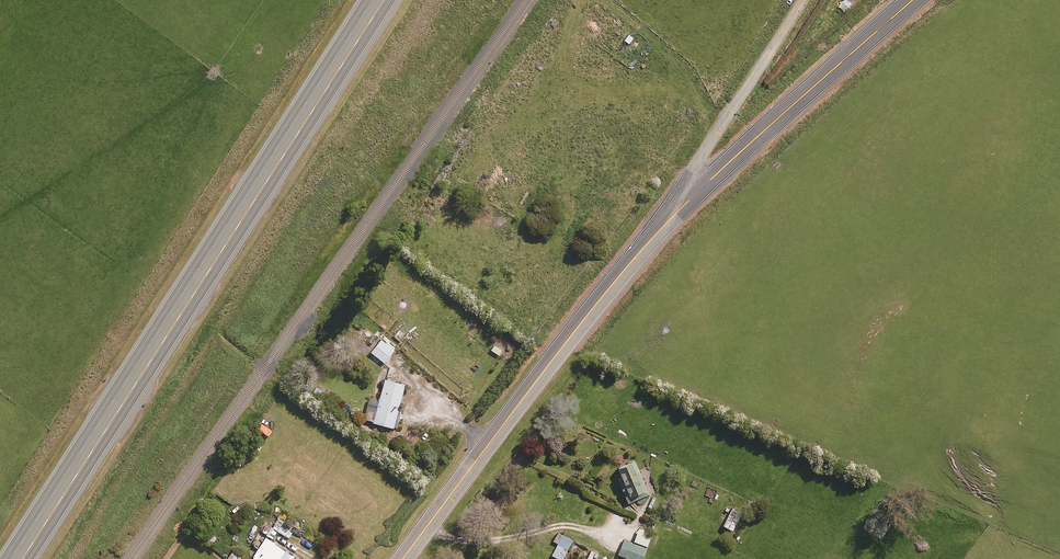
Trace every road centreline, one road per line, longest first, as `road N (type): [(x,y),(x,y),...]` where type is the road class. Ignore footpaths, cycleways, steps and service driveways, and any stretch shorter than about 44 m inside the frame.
road 1 (trunk): [(386,0),(29,558)]
road 2 (unclassified): [(402,558),(599,298),(687,202)]
road 3 (unclassified): [(687,202),(912,0)]
road 4 (unclassified): [(798,0),(693,169),(687,202)]

